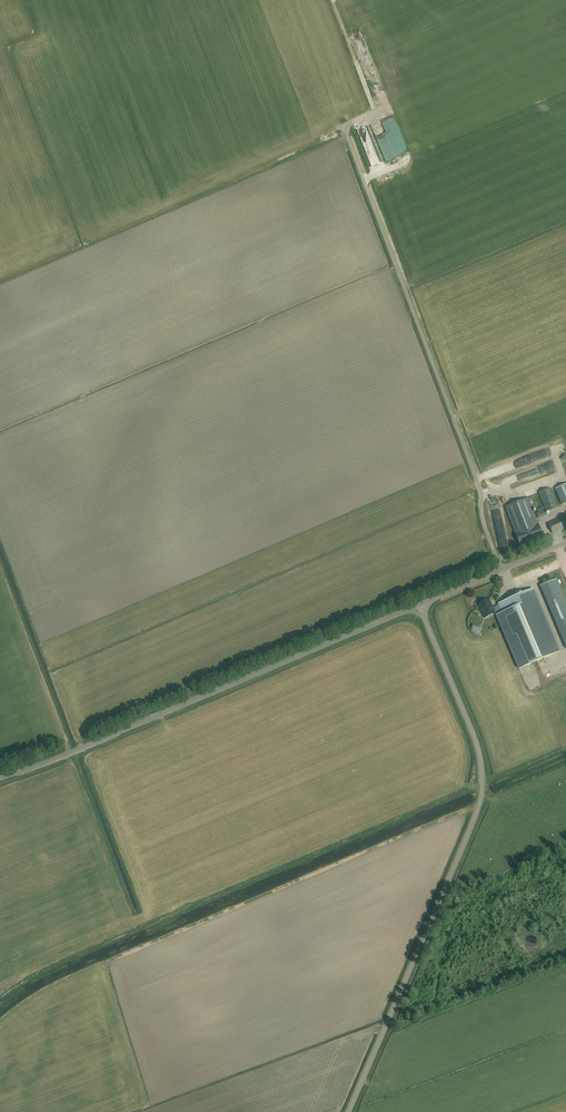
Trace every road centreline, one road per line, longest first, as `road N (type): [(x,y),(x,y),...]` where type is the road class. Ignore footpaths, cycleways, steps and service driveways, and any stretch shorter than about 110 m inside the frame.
road 1 (track): [(502,570),(475,473),(347,138),(350,124),(375,110),(333,0)]
road 2 (unclassified): [(348,1111),(475,818),(483,783),(471,729),(419,605)]
road 3 (unclassified): [(0,777),(419,605)]
road 4 (unclassified): [(419,605),(565,543)]

